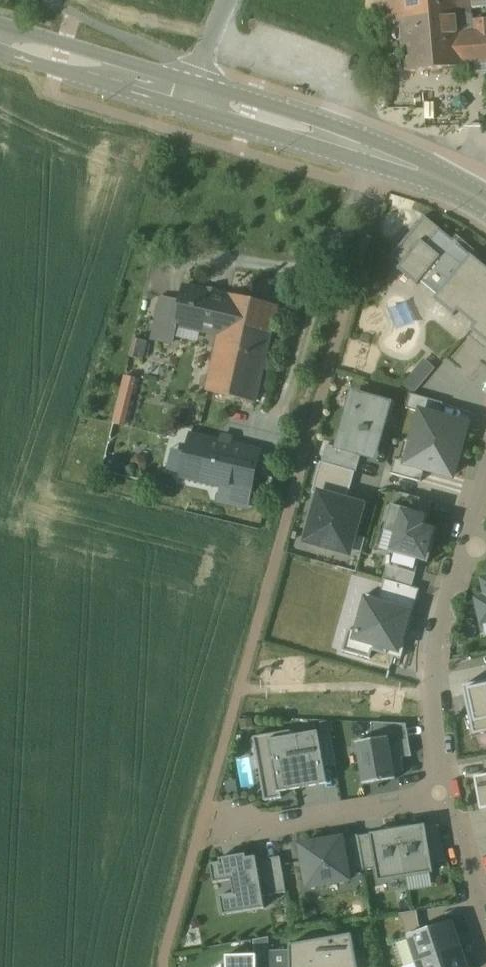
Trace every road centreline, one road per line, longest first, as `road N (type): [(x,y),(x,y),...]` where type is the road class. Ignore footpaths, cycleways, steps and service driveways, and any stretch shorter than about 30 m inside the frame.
road 1 (tertiary): [(187,94),(337,140),(485,202)]
road 2 (residential): [(462,554),(433,663),(448,795)]
road 3 (residential): [(448,795),(238,829)]
road 4 (tertiary): [(0,36),(187,94)]
road 5 (residential): [(448,795),(485,930)]

